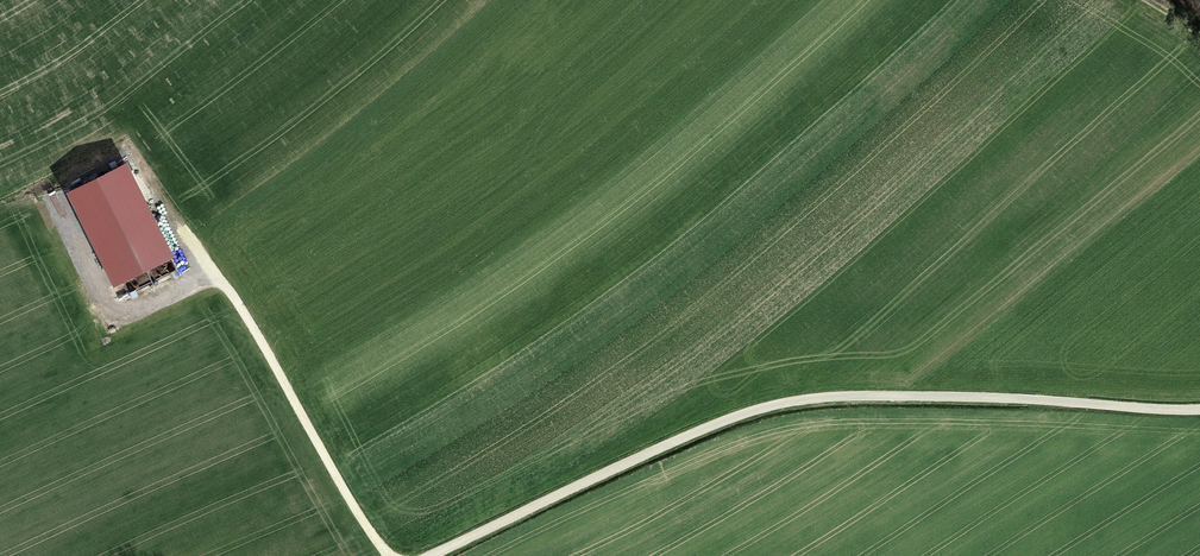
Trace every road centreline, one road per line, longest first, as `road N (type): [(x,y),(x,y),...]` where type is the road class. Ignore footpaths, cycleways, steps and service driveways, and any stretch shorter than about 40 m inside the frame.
road 1 (track): [(434,555),(666,446),(786,403),(1199,410)]
road 2 (track): [(393,555),(380,548),(211,258),(128,150)]

